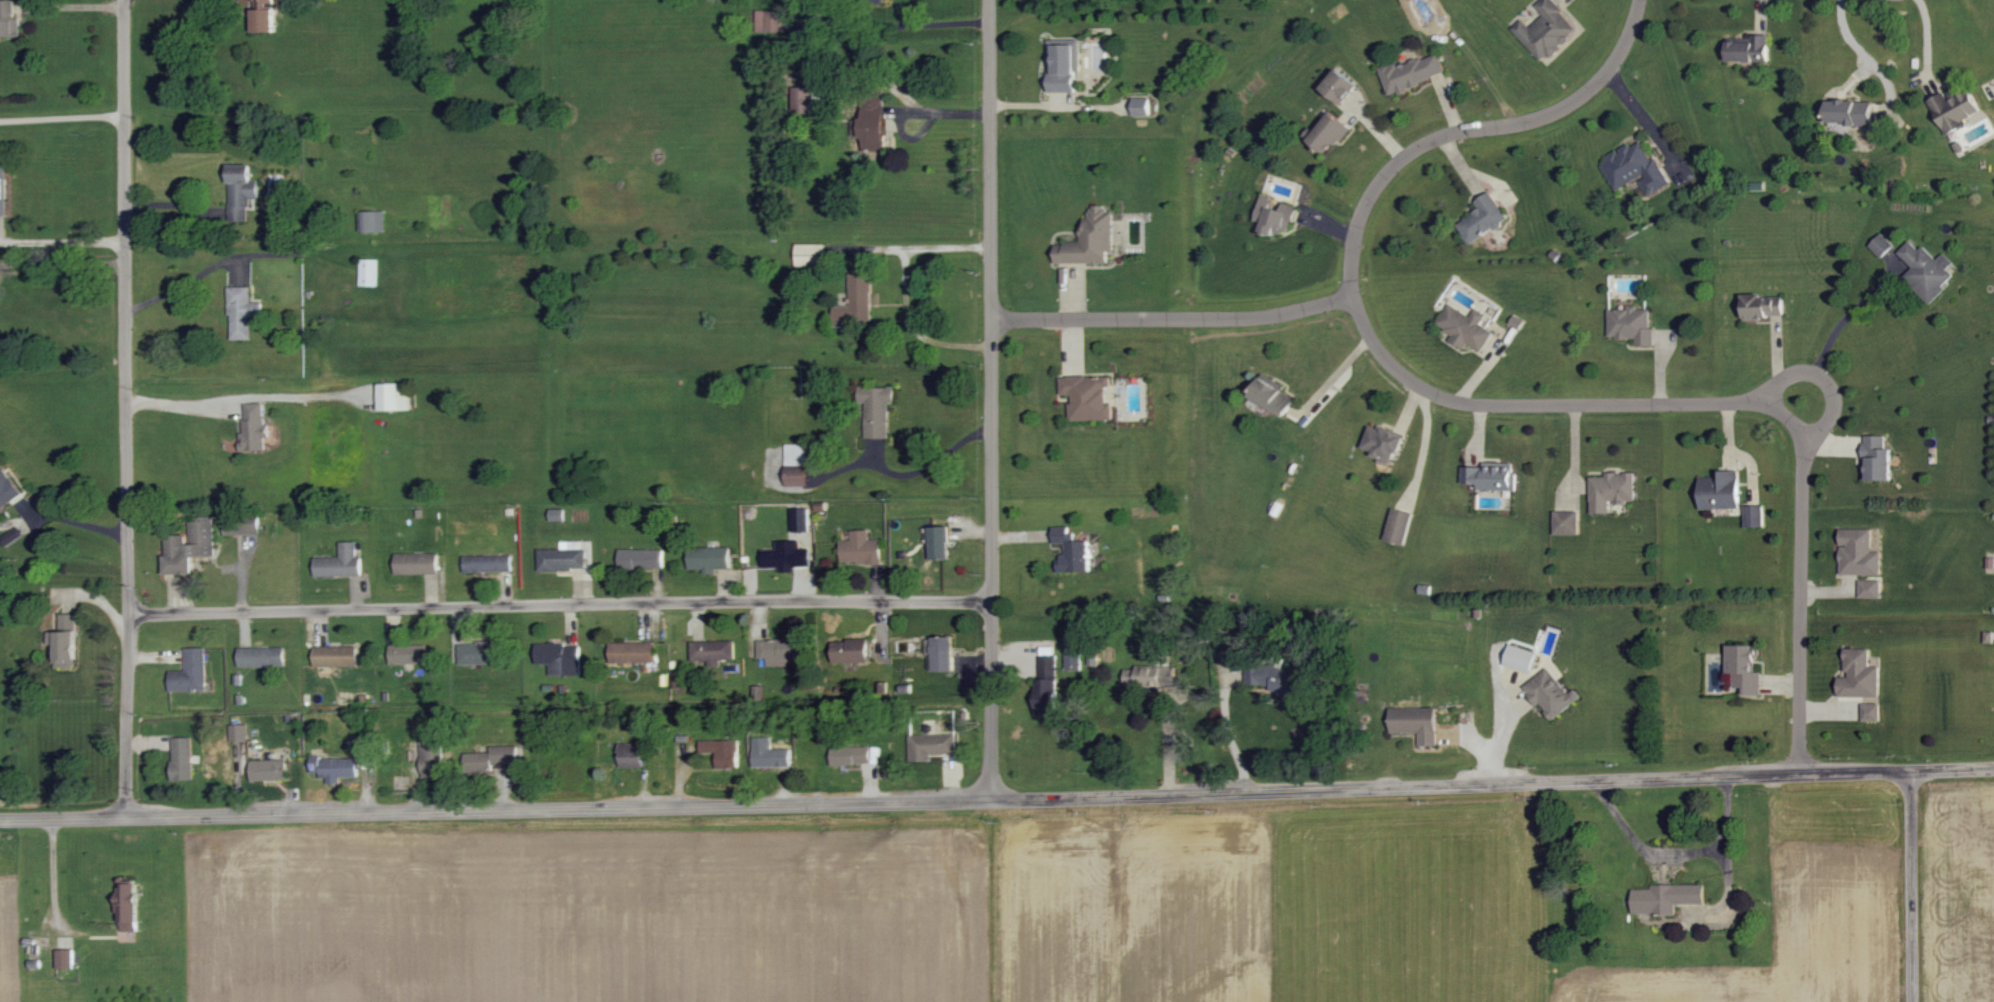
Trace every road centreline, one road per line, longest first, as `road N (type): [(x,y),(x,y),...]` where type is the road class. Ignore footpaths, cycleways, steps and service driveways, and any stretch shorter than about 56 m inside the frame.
road 1 (tertiary): [(0,820),(993,796)]
road 2 (tertiary): [(993,796),(1916,773)]
road 3 (residential): [(128,609),(992,599)]
road 4 (residential): [(124,818),(122,0)]
road 5 (tertiary): [(993,796),(990,0)]
road 6 (residential): [(1351,295),(1376,347),(1418,386),(1464,404),(1807,400)]
road 7 (residential): [(1351,295),(1355,226),(1388,165),(1451,128),(1526,123),(1590,88),(1631,29),(1637,0)]
road 8 (residential): [(1807,400),(1798,776)]
road 9 (residential): [(992,316),(1261,316),(1351,295)]
road 10 (tertiary): [(1916,1001),(1916,773)]
road 11 (residential): [(122,113),(0,117)]

